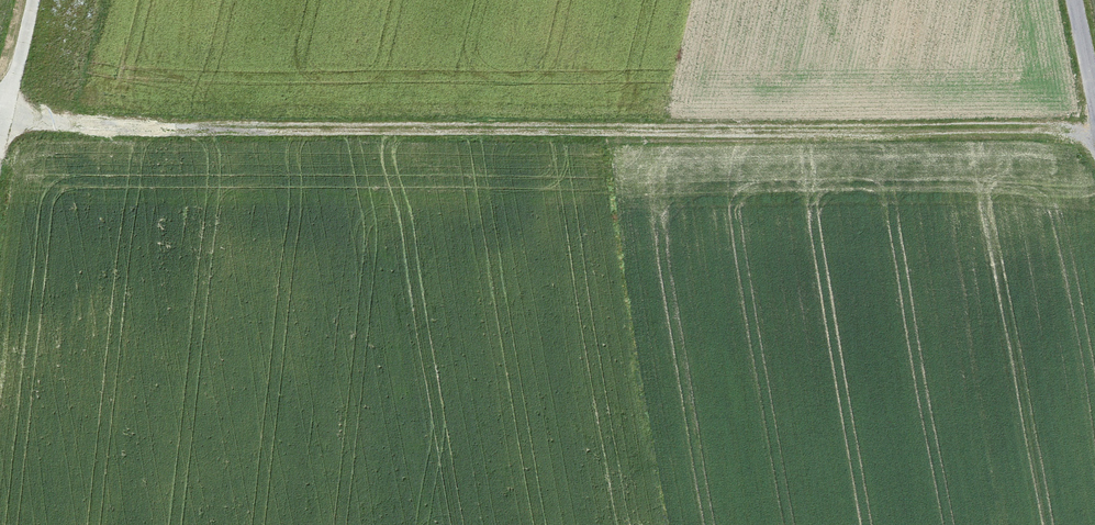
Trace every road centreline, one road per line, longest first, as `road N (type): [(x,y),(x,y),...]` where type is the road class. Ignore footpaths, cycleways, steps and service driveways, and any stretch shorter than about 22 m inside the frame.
road 1 (track): [(0,125),(1094,132)]

